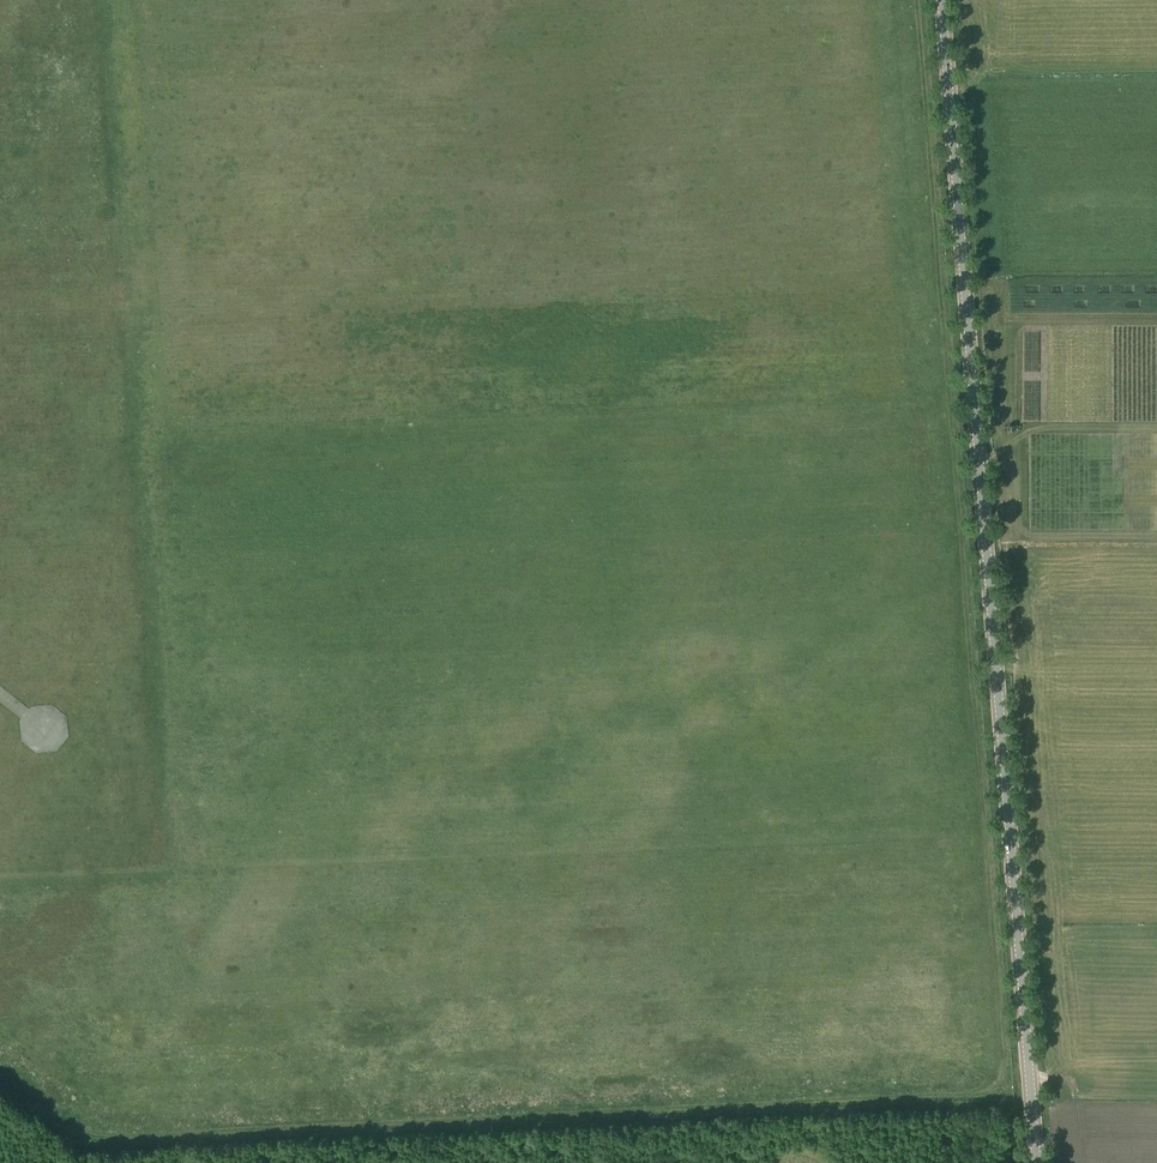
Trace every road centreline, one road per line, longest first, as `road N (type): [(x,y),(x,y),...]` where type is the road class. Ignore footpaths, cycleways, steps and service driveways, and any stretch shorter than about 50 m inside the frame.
road 1 (secondary): [(1036,1162),(942,0)]

